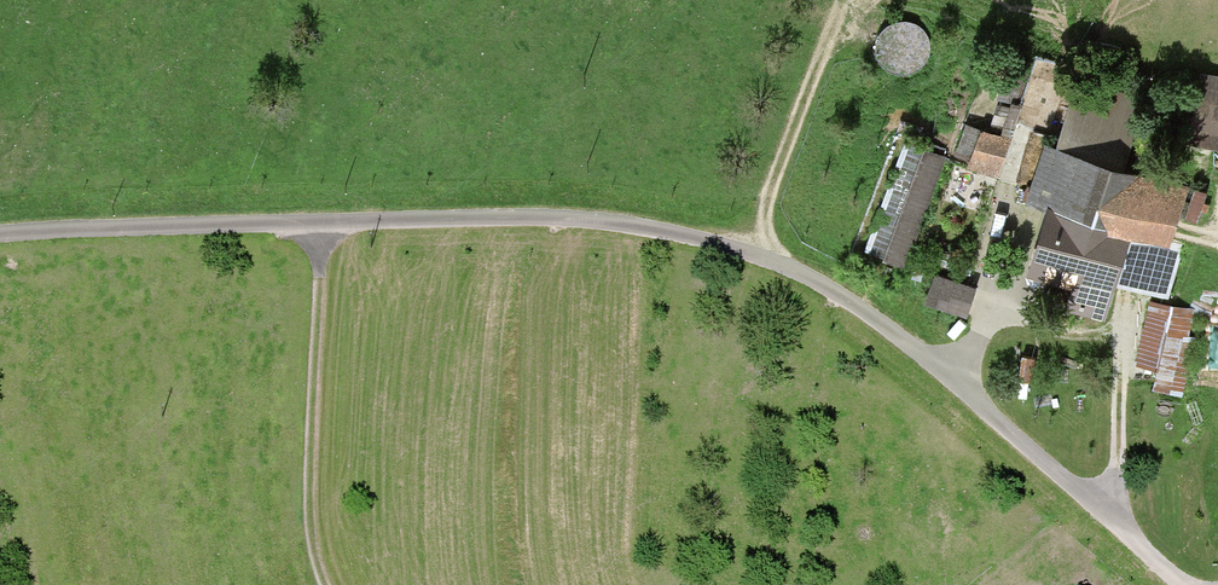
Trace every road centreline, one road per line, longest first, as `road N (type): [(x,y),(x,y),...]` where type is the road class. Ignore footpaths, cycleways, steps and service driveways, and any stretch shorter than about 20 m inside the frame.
road 1 (residential): [(0,239),(540,223),(696,235),(771,257),(950,373),(1196,584)]
road 2 (track): [(321,229),(308,525),(323,584)]
road 3 (track): [(771,257),(766,201),(838,0)]

